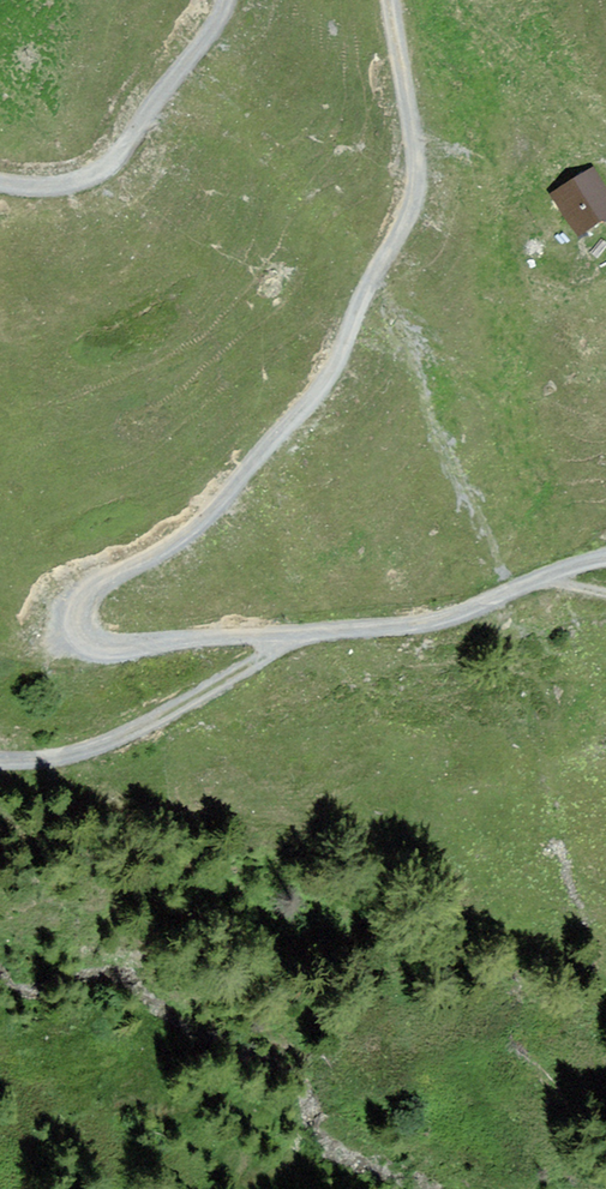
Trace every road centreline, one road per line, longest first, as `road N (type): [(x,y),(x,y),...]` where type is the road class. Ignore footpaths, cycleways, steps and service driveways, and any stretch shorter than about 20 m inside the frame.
road 1 (track): [(605,560),(441,622),(133,653),(94,640),(86,605),(115,576),(209,515),(333,378),(361,298),(410,213),(417,184),(390,0)]
road 2 (track): [(229,0),(127,146),(99,171),(48,191),(0,183)]
road 3 (track): [(304,634),(86,750),(20,762)]

